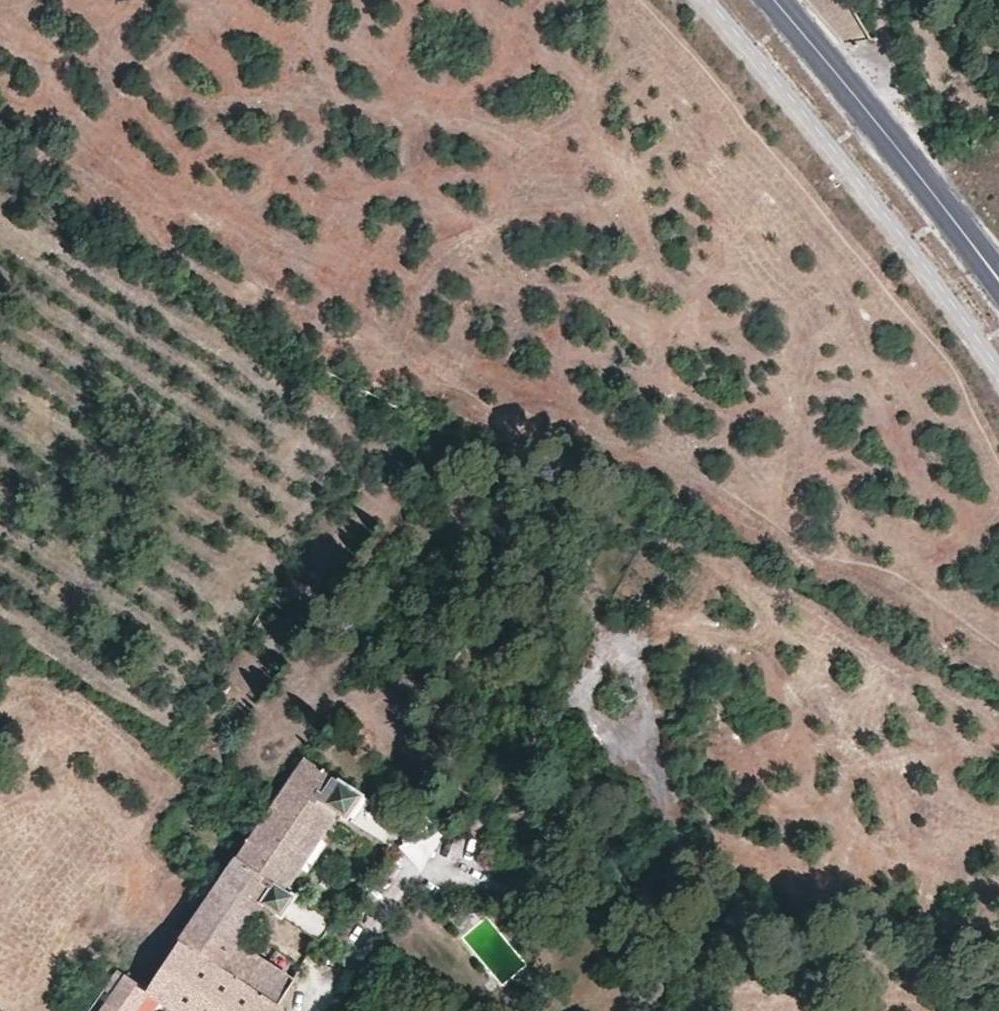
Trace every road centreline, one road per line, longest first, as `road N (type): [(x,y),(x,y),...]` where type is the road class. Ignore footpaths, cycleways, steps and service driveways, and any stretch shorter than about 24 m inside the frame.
road 1 (secondary): [(774,0),(998,280)]

